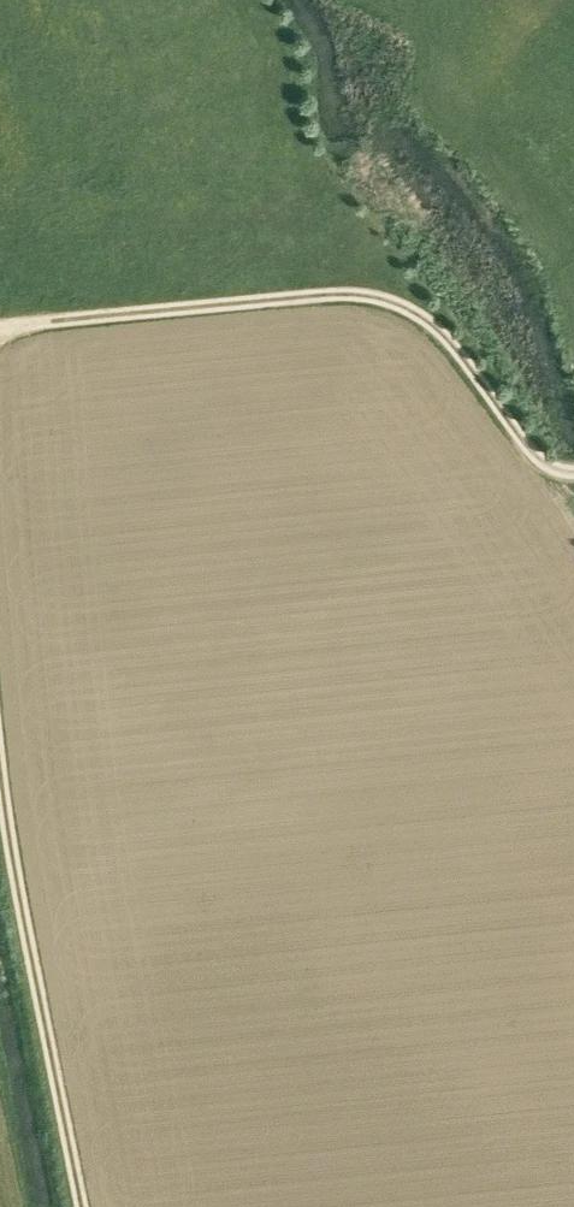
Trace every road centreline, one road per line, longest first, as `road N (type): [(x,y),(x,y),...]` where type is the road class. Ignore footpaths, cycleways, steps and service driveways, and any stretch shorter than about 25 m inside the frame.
road 1 (track): [(0,328),(321,293),(396,301),(440,329),(547,464),(573,470)]
road 2 (track): [(0,772),(81,1206)]

